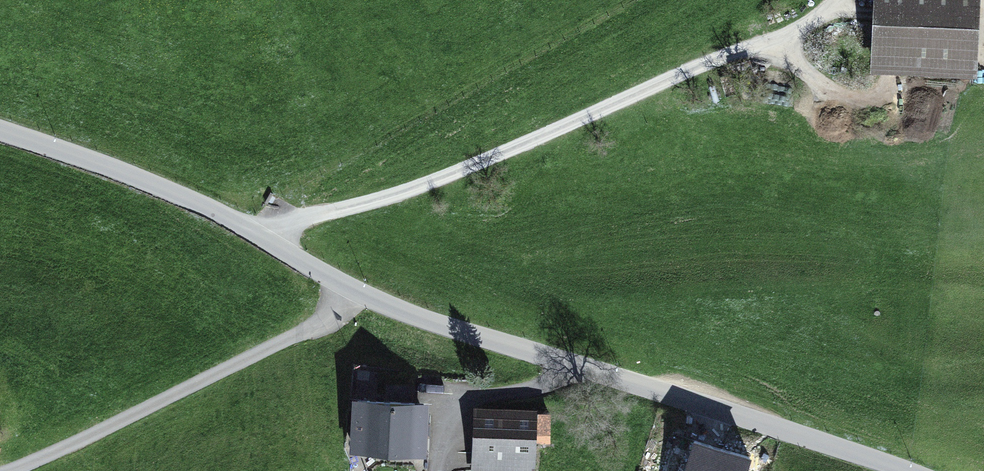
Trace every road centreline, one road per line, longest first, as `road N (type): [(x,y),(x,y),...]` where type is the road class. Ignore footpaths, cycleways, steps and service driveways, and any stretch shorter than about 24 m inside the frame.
road 1 (tertiary): [(917,470),(826,435),(419,309),(276,234),(0,129)]
road 2 (track): [(846,0),(839,11),(276,234)]
road 3 (track): [(29,470),(382,290)]
road 4 (track): [(434,470),(448,405),(540,400),(565,354)]

